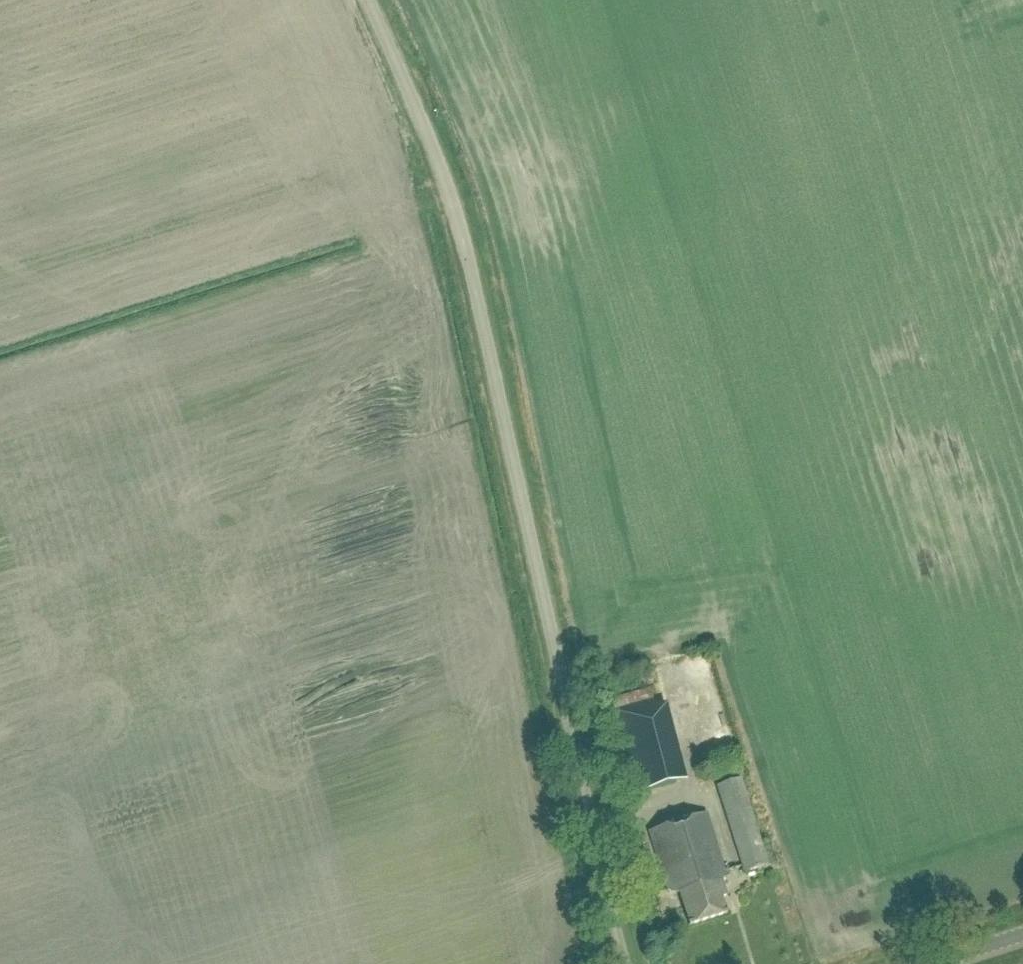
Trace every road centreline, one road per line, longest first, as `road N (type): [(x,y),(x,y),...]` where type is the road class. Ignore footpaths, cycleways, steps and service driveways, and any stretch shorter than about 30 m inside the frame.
road 1 (unclassified): [(625,963),(457,210),(367,0)]

